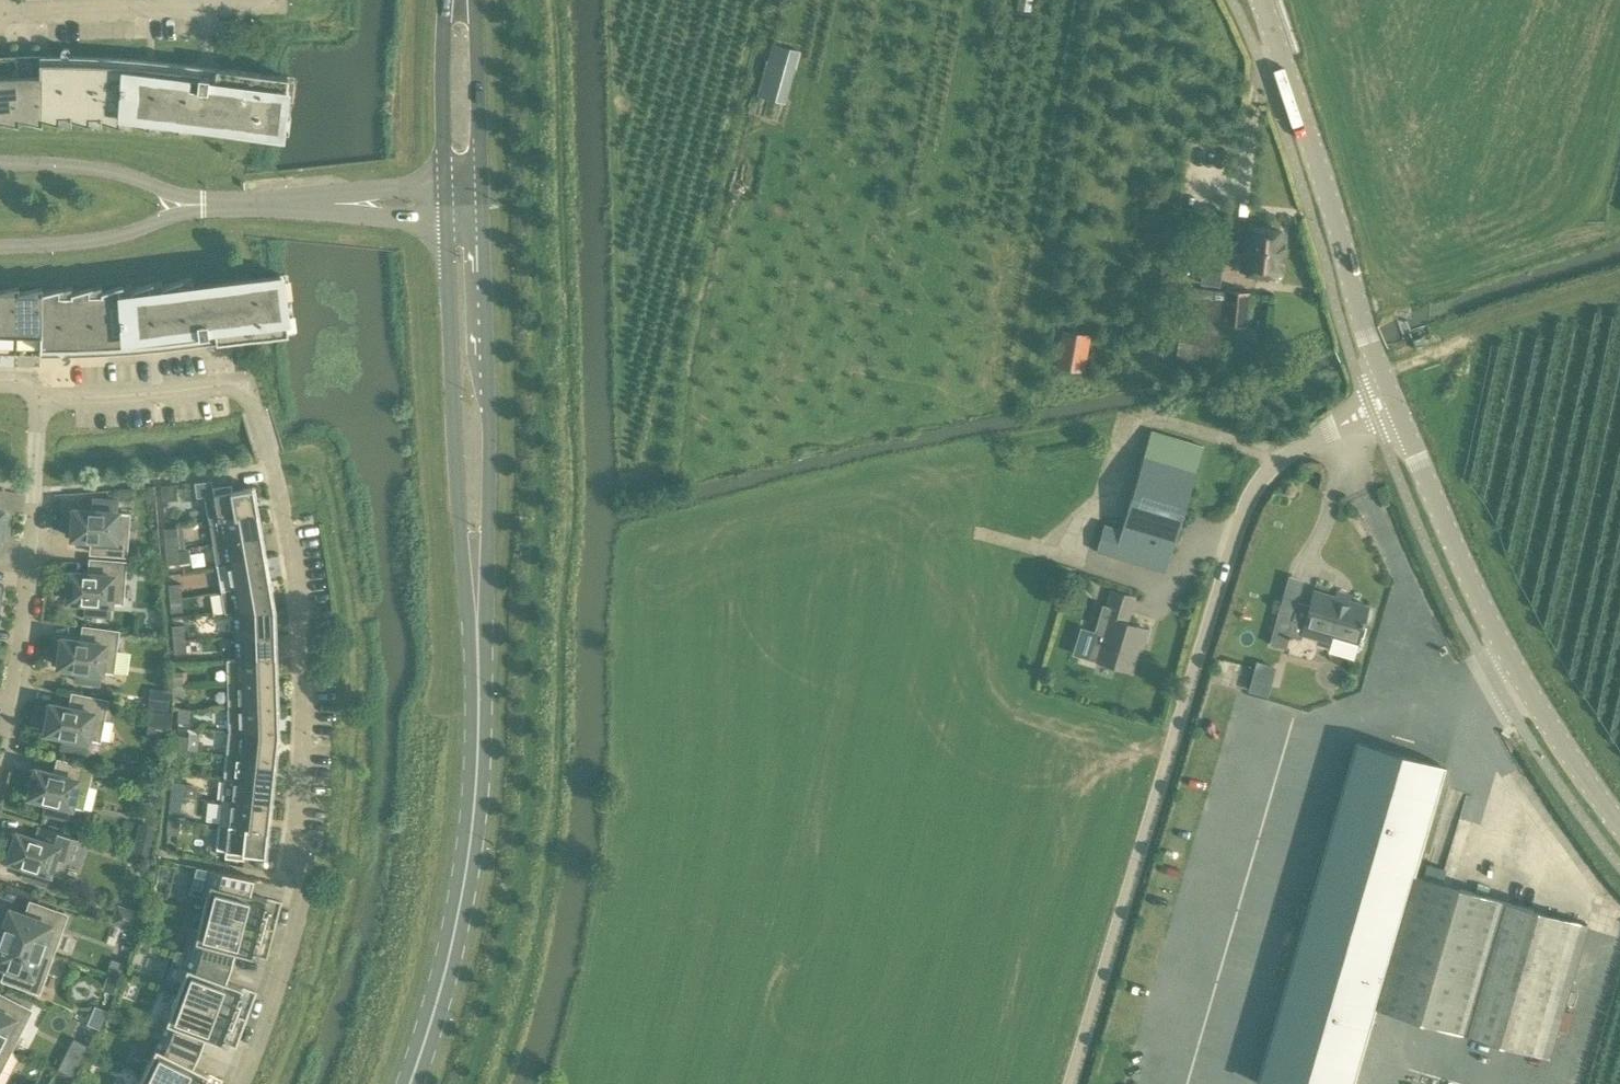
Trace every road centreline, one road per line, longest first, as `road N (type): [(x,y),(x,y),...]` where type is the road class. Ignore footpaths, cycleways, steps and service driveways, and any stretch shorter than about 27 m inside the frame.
road 1 (residential): [(239,1083),(279,985),(308,875),(294,837),(302,769),(296,593),(270,455),(247,382),(43,395)]
road 2 (secondary): [(408,1083),(449,952),(477,766),(463,201)]
road 3 (unclassified): [(1070,1083),(1250,494),(1286,457),(1395,401)]
road 4 (tertiary): [(1619,822),(1490,620),(1395,401)]
road 5 (tertiary): [(1395,401),(1366,338),(1263,0)]
road 6 (residential): [(0,748),(37,529),(43,395)]
road 7 (unclassified): [(182,206),(463,201)]
road 8 (residential): [(0,13),(263,0)]
road 9 (secondary): [(463,201),(461,0)]
road 10 (unclassified): [(182,206),(138,178),(106,170),(0,163)]
road 11 (unclassified): [(0,247),(100,241),(182,206)]

